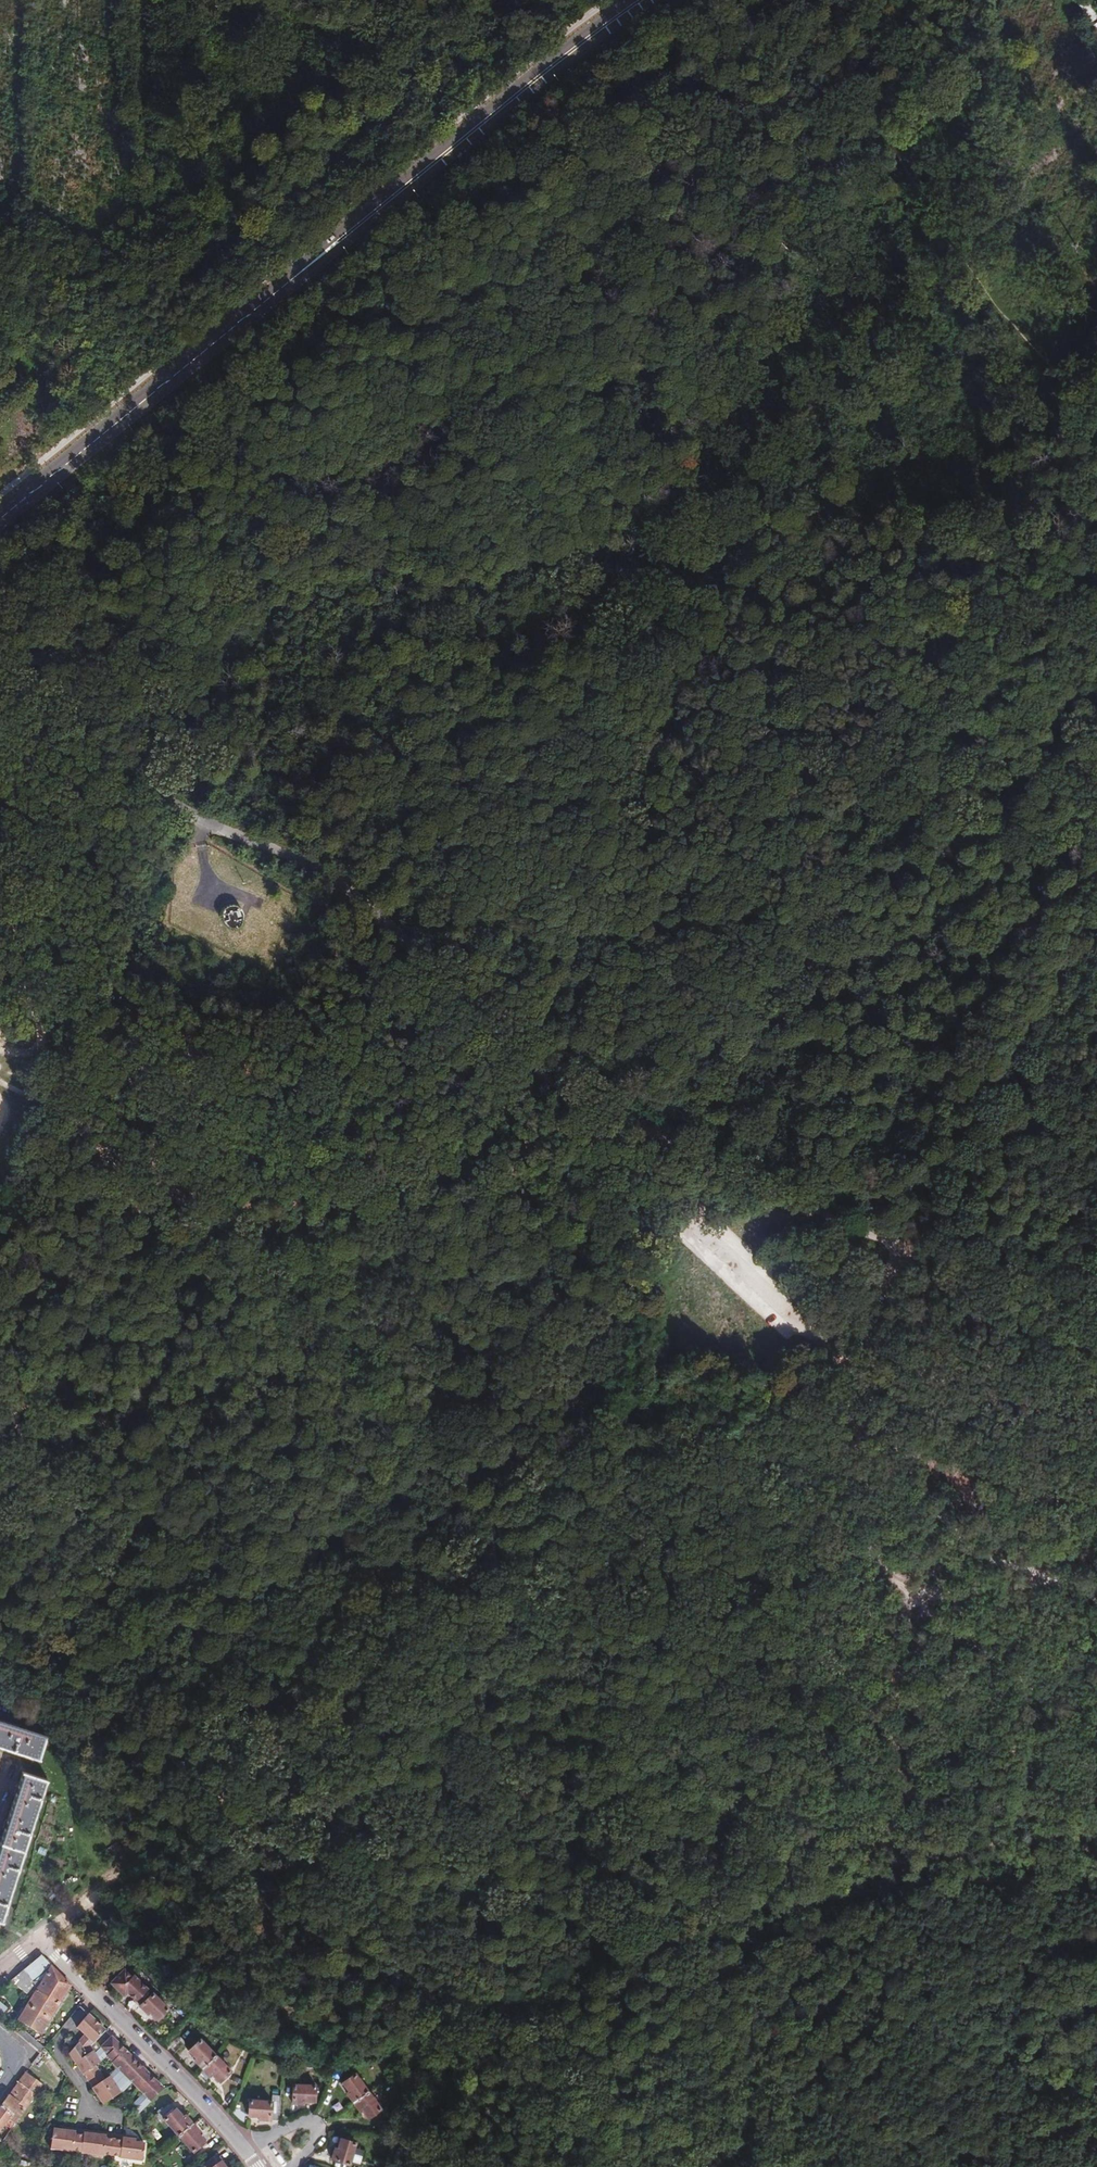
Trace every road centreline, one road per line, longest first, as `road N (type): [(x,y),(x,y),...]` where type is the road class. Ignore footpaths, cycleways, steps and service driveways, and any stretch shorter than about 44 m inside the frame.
road 1 (motorway): [(655,2166),(436,1516),(0,323)]
road 2 (motorway): [(0,409),(144,788),(623,2166)]
road 3 (track): [(145,1846),(205,1940),(275,1975),(450,2022),(585,1954),(748,1903),(980,1880),(1096,1879)]
road 4 (track): [(701,1158),(1096,321)]
road 5 (track): [(675,1224),(557,1185),(446,1167),(401,1172),(329,1208),(272,1222),(222,1221),(149,1195)]
road 6 (track): [(1096,428),(1075,392),(1022,347),(893,138),(913,0)]
road 7 (secondary): [(302,268),(364,228),(549,72),(651,0)]
road 8 (secondary): [(630,0),(355,213),(302,268)]
road 9 (track): [(701,1158),(865,1234),(989,1263),(1096,1266)]
road 10 (secondary): [(0,519),(302,268)]
road 11 (track): [(887,1239),(1096,913)]
road 12 (track): [(1096,1587),(1044,1574),(977,1534),(927,1484),(830,1341)]
road 13 (track): [(149,1195),(58,1093),(0,876)]
road 14 (track): [(145,1846),(355,1671)]
road 15 (residential): [(80,1986),(228,2133),(251,2166)]
road 16 (track): [(844,1361),(884,1561)]
road 17 (track): [(947,1605),(1009,1669),(1096,1728)]
road 18 (residential): [(80,1986),(45,2042),(79,2092),(81,2114),(122,2119)]
road 19 (track): [(830,1341),(898,1242)]

